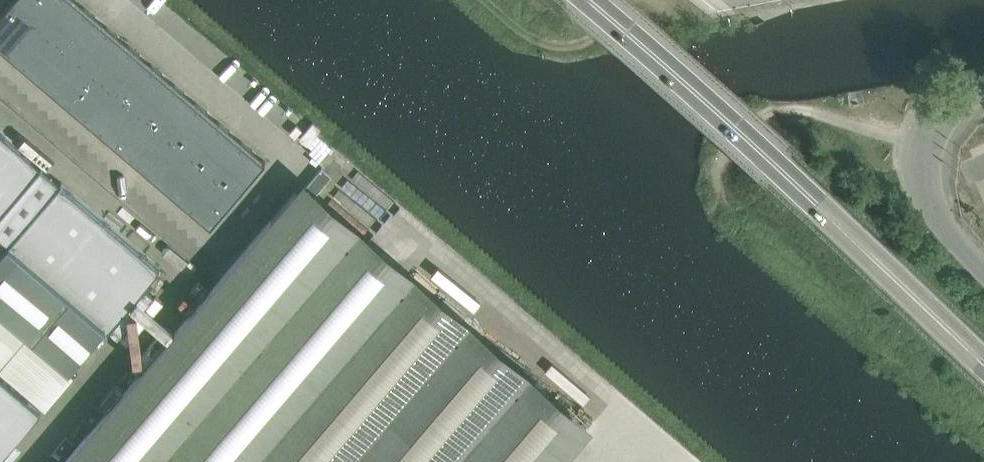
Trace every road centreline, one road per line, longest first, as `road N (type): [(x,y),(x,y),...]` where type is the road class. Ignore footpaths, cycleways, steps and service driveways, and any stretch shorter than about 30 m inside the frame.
road 1 (primary): [(983,364),(589,0)]
road 2 (unclassified): [(112,0),(298,162)]
road 3 (unclassified): [(983,275),(951,241),(921,173),(929,139),(983,91)]

